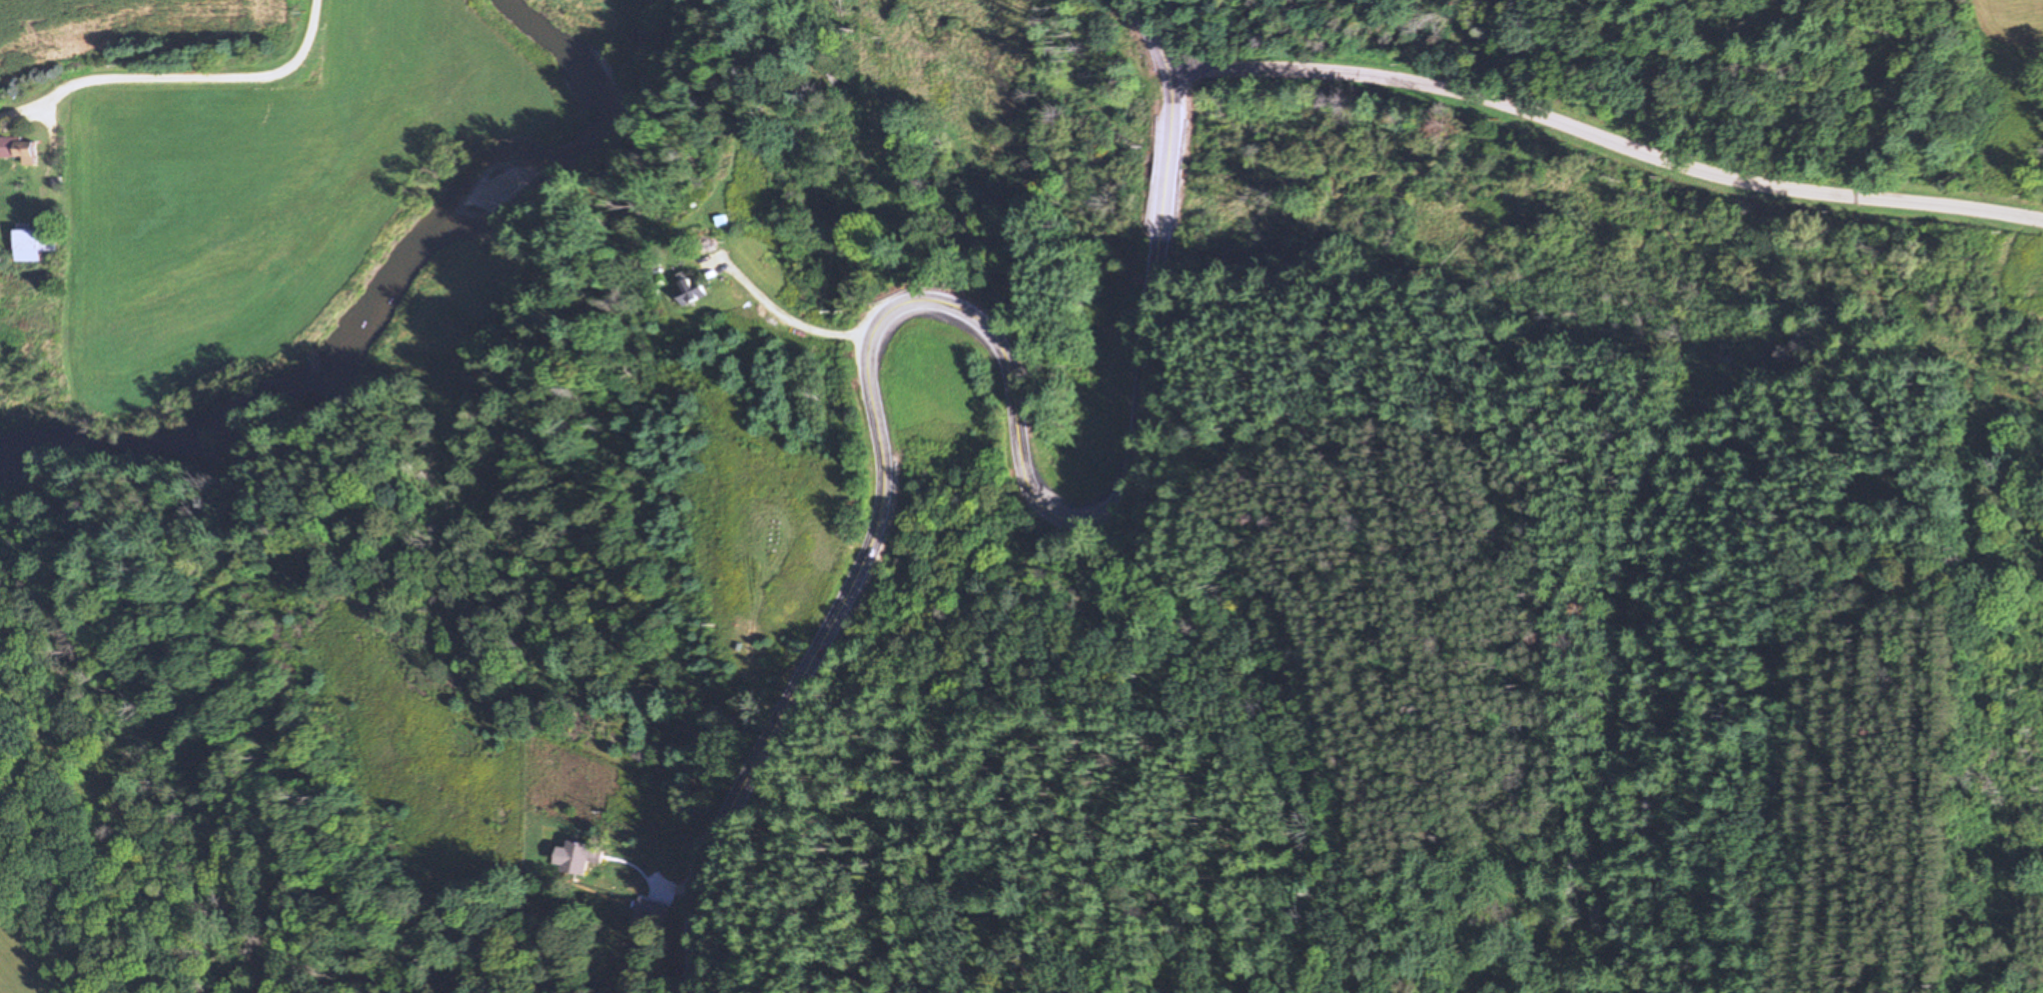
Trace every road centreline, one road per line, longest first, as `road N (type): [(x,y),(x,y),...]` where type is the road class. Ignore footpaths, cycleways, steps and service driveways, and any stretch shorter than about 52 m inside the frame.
road 1 (primary): [(1128,0),(1163,49),(1174,108),(1129,478),(1108,514),(1071,521),(1053,515),(1026,478),(1012,378),(983,322),(948,304),(915,301),(876,325),(868,376),(883,456),(878,522),(700,871),(692,912),(696,992)]
road 2 (residential): [(1172,75),(1263,71),(1424,88),(1727,182),(2042,226)]
road 3 (residential): [(71,89),(259,82),(293,73),(317,38),(321,0)]

